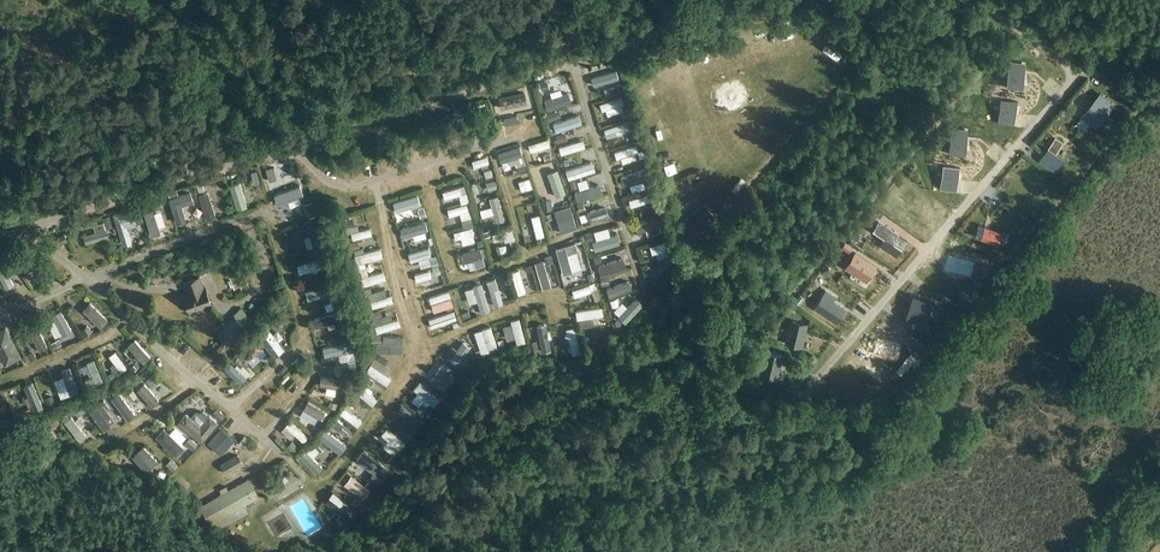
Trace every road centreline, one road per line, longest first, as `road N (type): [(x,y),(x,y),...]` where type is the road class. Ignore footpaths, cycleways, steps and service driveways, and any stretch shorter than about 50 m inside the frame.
road 1 (track): [(0,320),(87,278),(265,214),(305,341),(261,381)]
road 2 (track): [(374,182),(414,334),(412,368),(317,491)]
road 3 (track): [(423,167),(465,277),(622,219)]
road 4 (track): [(413,347),(542,297),(555,300),(561,319)]
road 5 (track): [(131,320),(0,380)]

